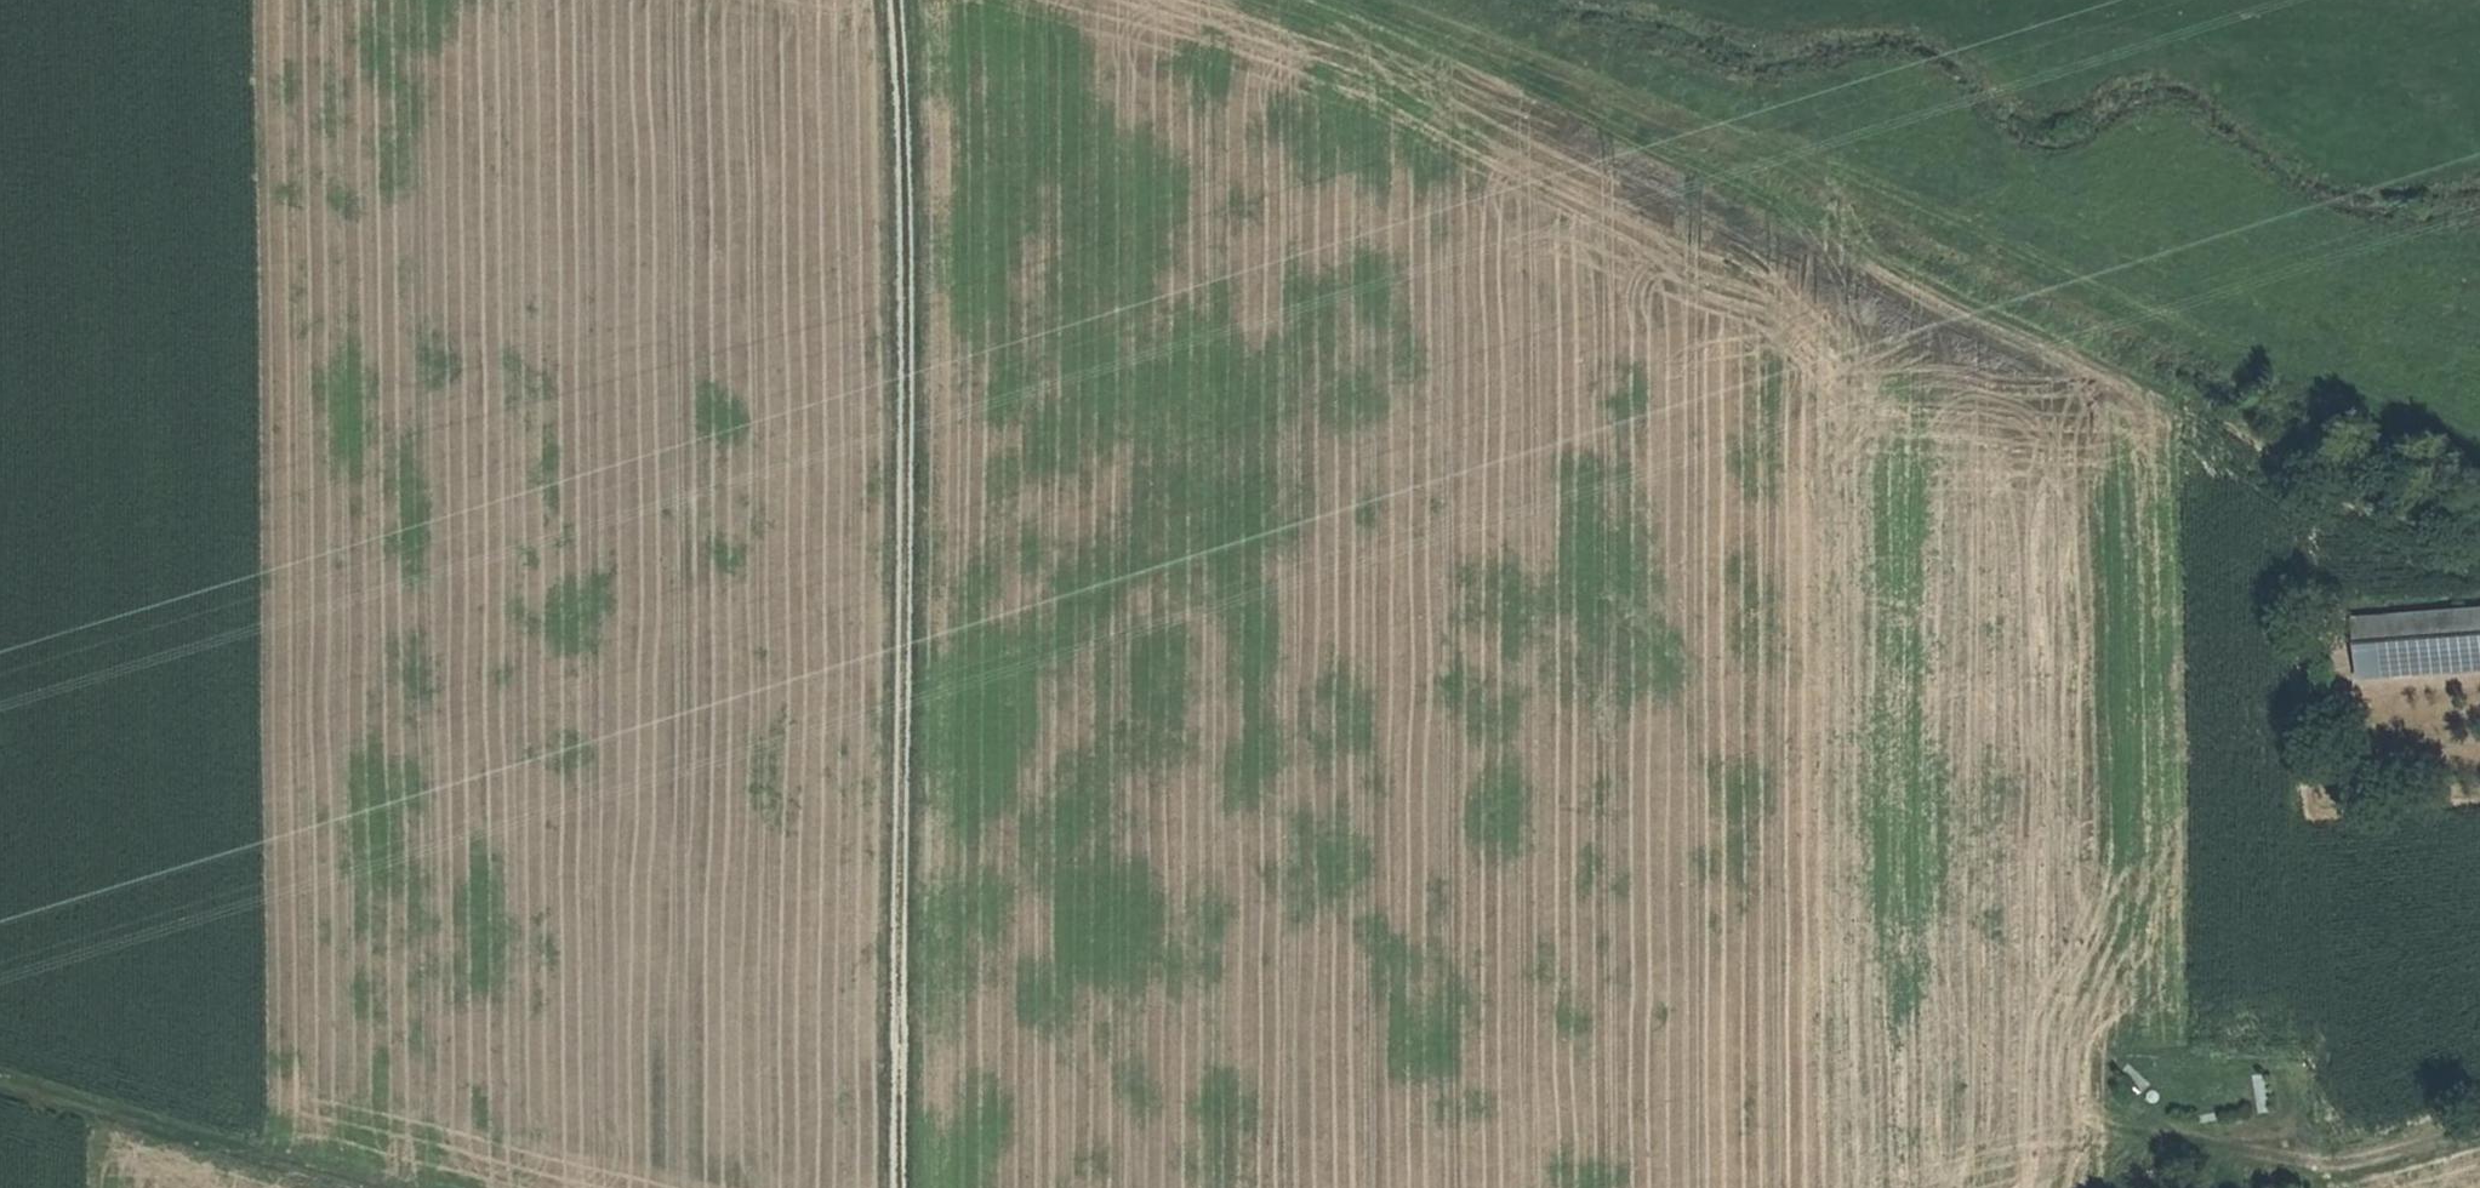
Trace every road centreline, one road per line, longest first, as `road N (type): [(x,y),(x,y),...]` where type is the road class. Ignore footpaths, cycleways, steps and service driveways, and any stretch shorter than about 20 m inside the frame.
road 1 (track): [(895,1187),(902,154),(890,0)]
road 2 (track): [(1503,0),(2378,411),(2479,449)]
road 3 (track): [(0,1084),(402,1187)]
road 4 (track): [(2230,1144),(2334,1165),(2479,1121)]

